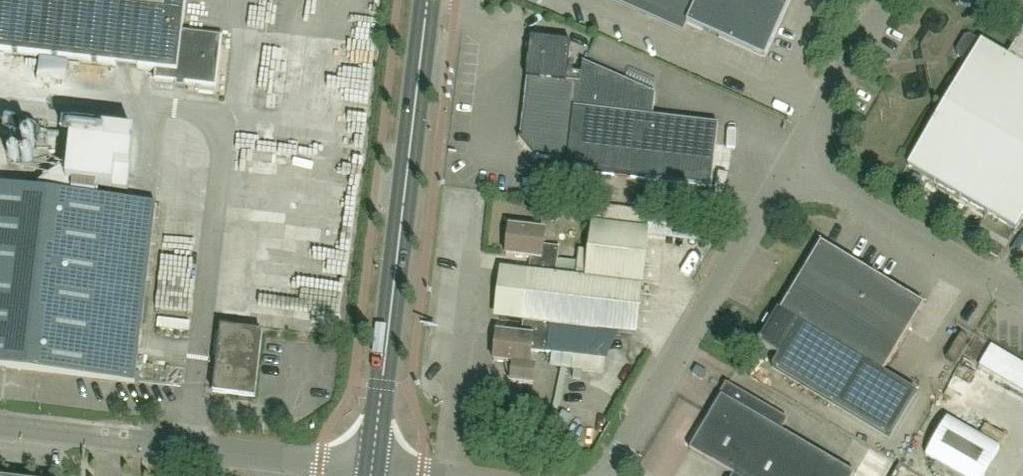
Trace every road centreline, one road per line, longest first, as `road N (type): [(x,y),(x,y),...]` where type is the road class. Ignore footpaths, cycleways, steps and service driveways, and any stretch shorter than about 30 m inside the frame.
road 1 (secondary): [(372,470),(428,0)]
road 2 (unclassified): [(372,470),(0,425)]
road 3 (unclassified): [(597,475),(786,155)]
road 4 (unclassified): [(1022,295),(786,155)]
road 5 (unclassified): [(786,155),(877,0)]

